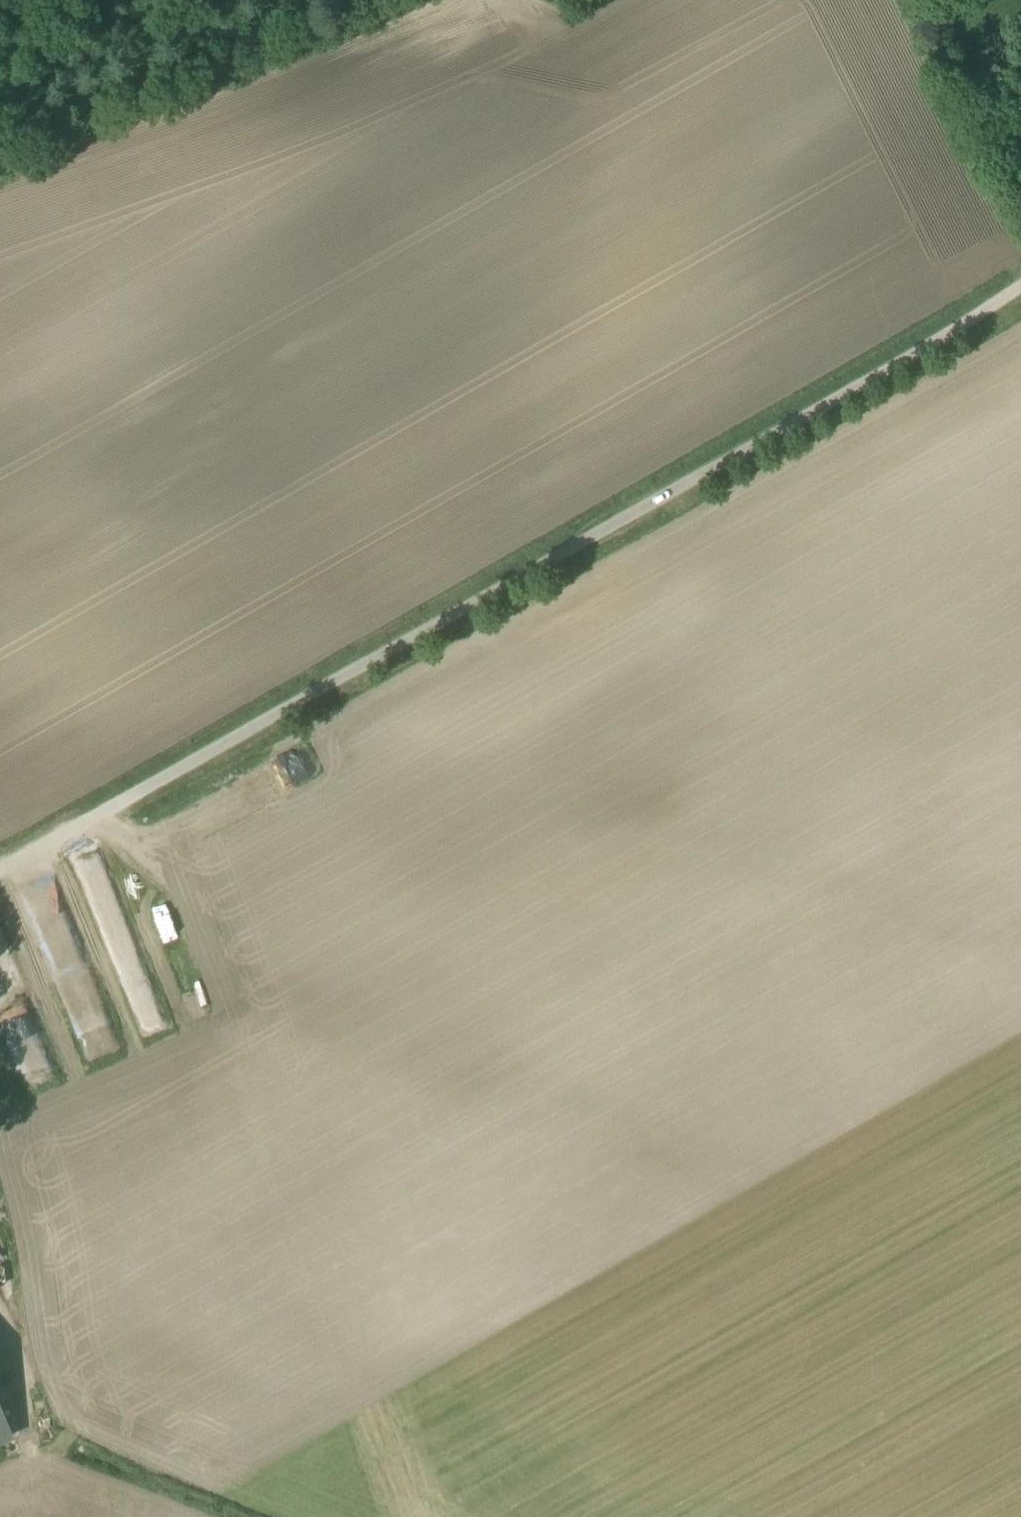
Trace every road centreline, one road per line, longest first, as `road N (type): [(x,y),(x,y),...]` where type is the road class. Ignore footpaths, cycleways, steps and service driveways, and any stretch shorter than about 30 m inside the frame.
road 1 (unclassified): [(0,854),(369,660),(1020,287)]

